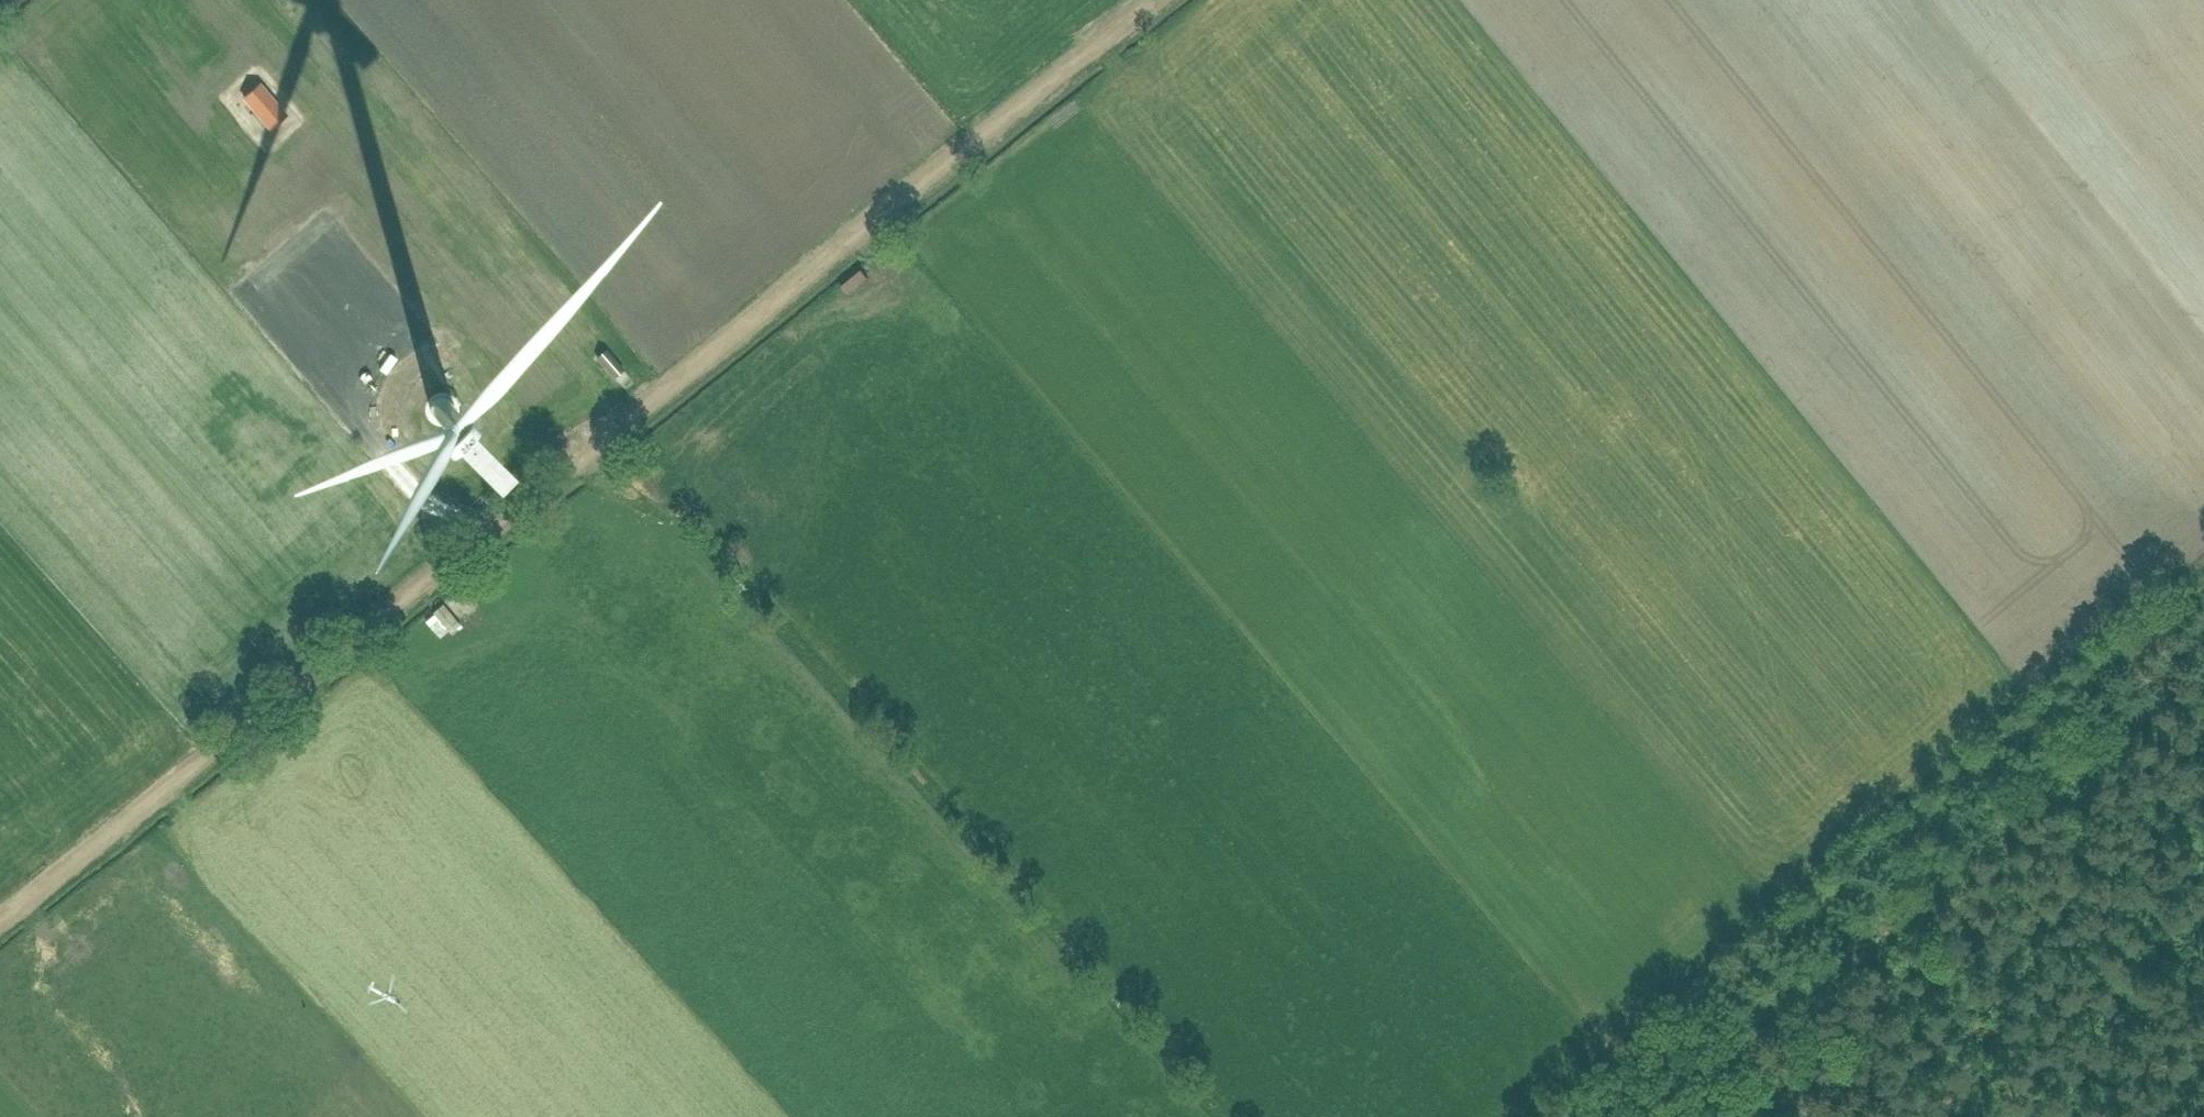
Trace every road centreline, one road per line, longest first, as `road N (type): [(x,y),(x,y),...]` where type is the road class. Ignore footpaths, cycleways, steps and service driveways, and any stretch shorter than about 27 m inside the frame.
road 1 (track): [(1157,0),(0,918)]
road 2 (track): [(1705,1002),(2203,592)]
road 3 (track): [(1705,1002),(1791,1100)]

